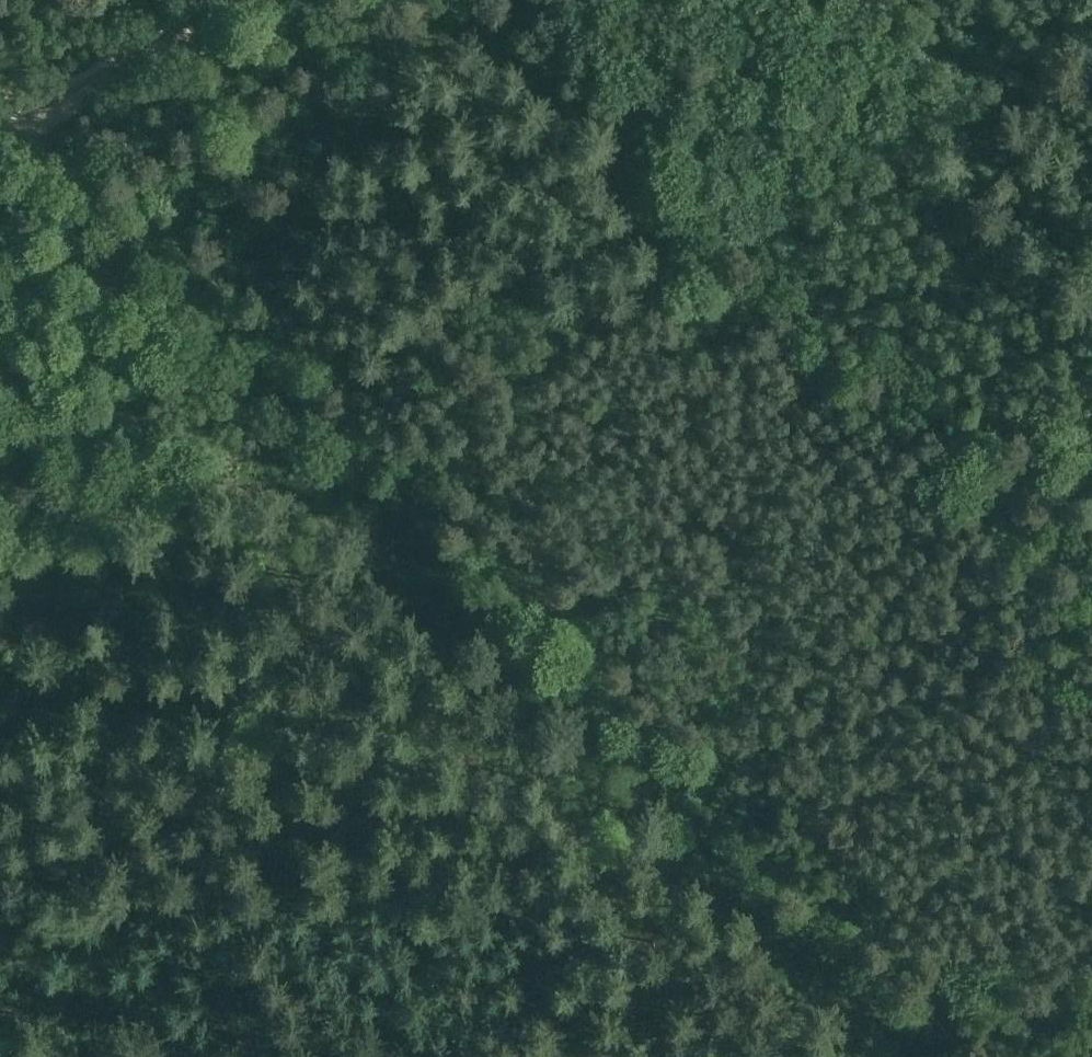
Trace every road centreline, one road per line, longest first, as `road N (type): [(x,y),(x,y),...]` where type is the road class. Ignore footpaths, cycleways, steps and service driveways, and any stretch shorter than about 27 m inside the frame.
road 1 (track): [(1091,565),(544,0)]
road 2 (track): [(720,1056),(767,1051),(807,1030),(862,980),(871,1026),(903,1056)]
road 3 (track): [(237,0),(28,128)]

